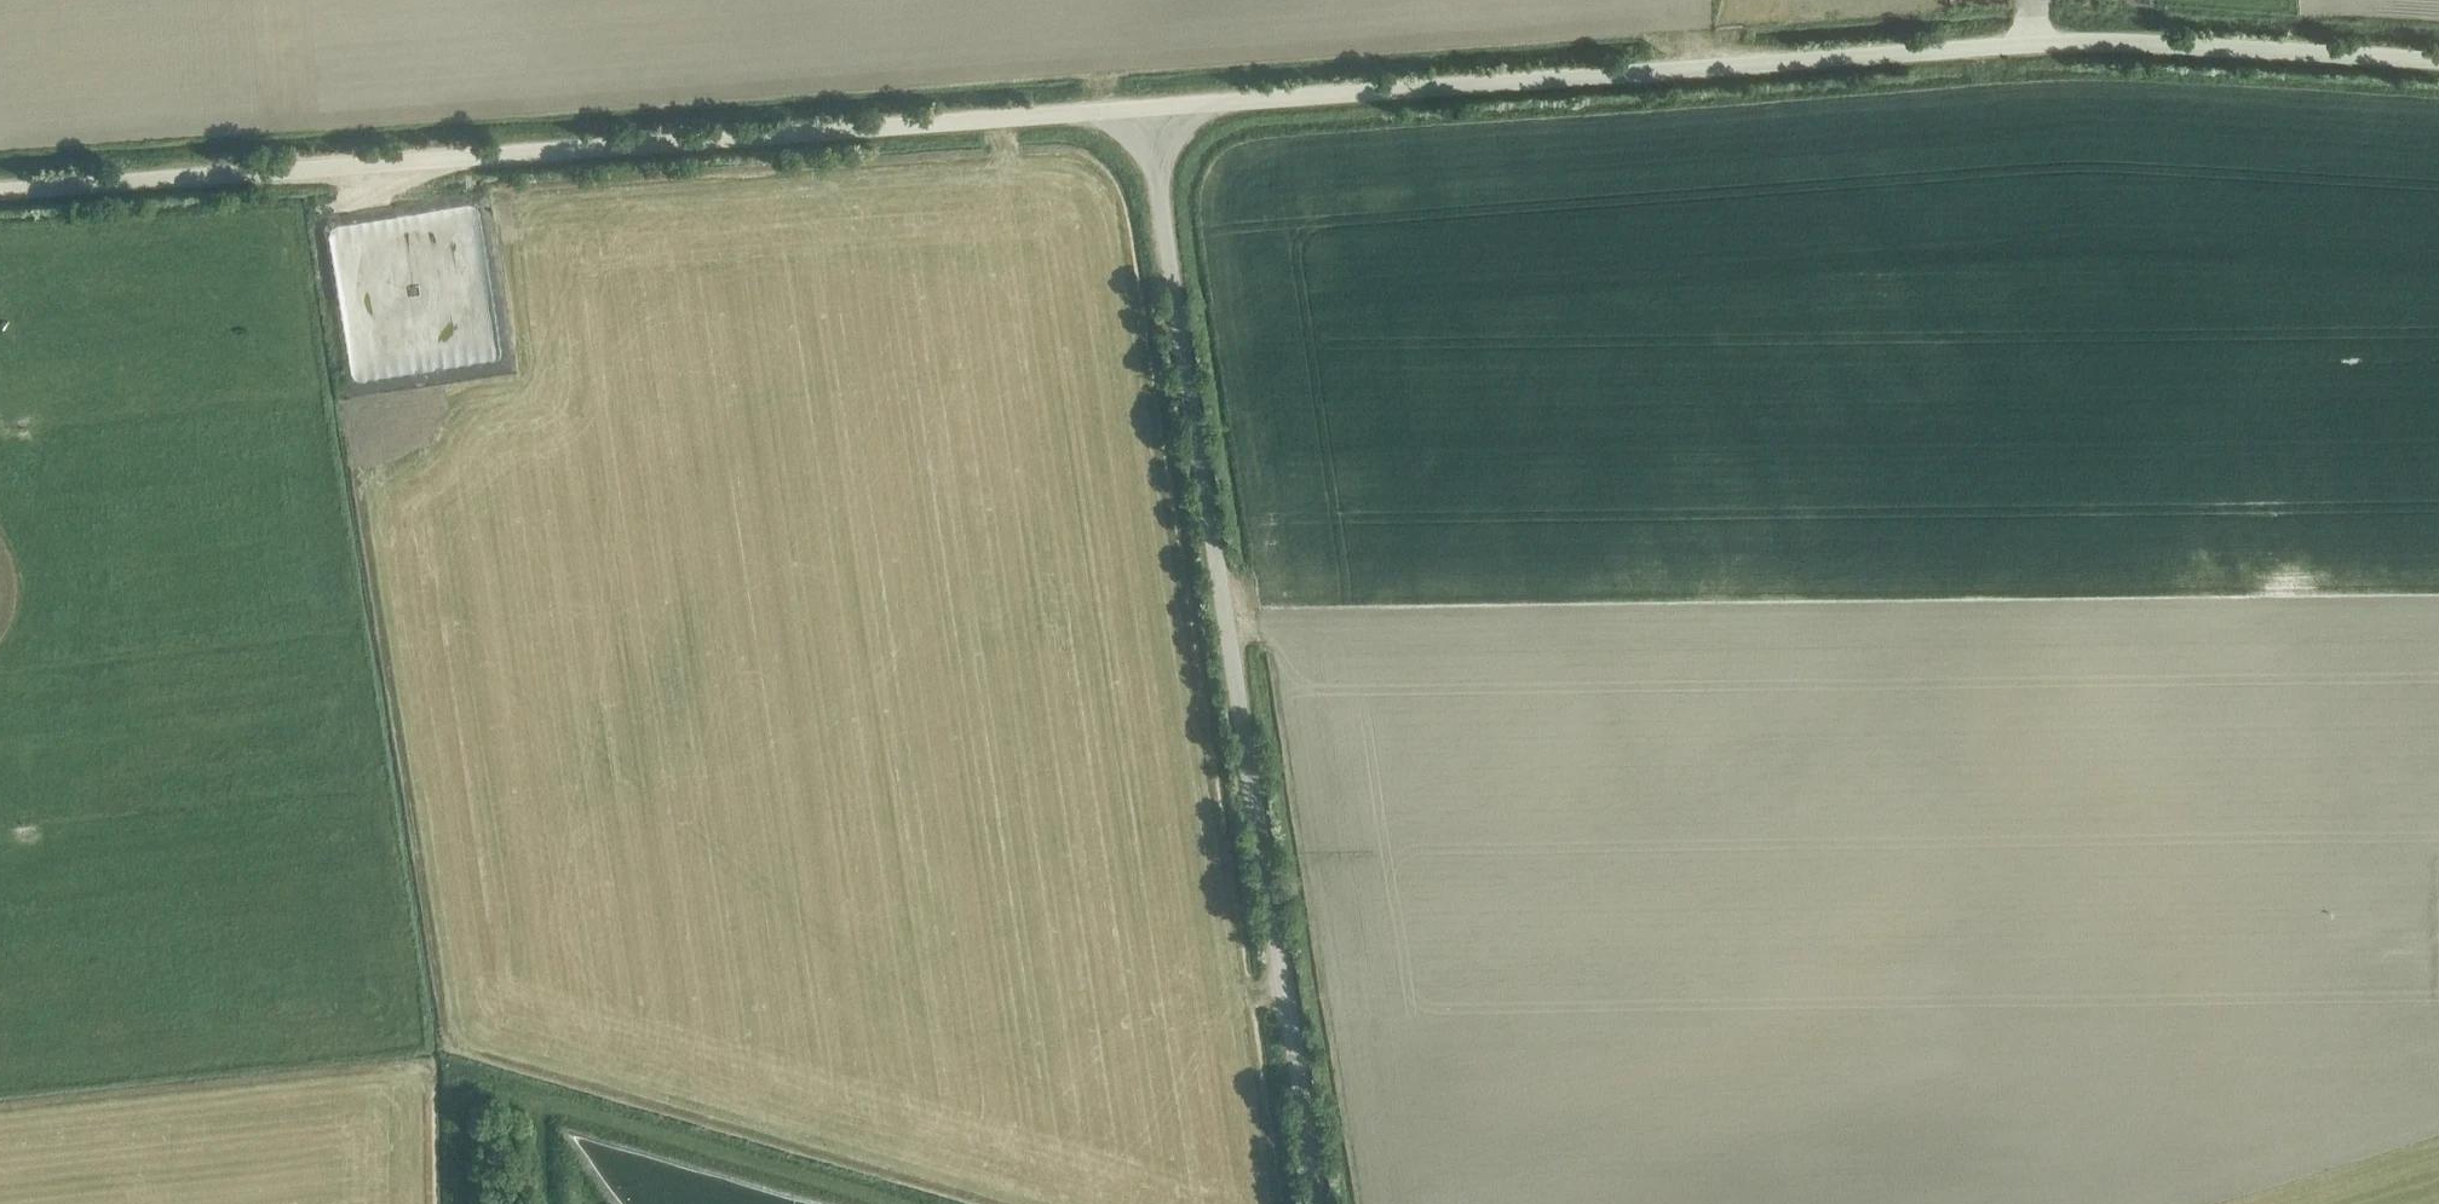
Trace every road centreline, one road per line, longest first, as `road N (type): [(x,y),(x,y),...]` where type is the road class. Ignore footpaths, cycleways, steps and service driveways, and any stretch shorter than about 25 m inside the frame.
road 1 (unclassified): [(1147,105),(2033,36),(2438,54)]
road 2 (unclassified): [(0,188),(1147,105)]
road 3 (unclassified): [(1318,1203),(1147,105)]

